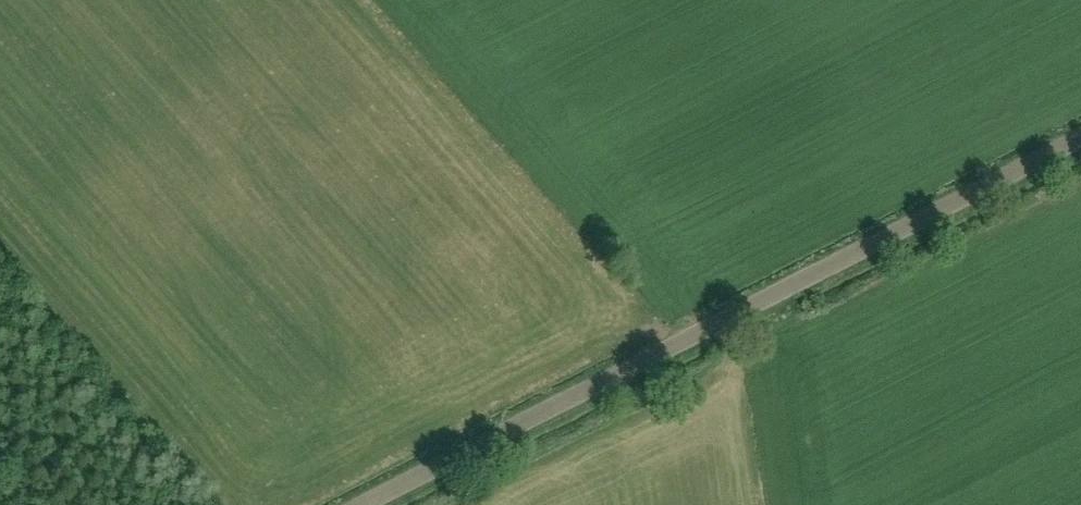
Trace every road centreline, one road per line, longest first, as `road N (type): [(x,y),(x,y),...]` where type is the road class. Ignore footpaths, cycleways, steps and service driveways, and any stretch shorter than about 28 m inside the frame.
road 1 (unclassified): [(368,504),(1080,138)]

